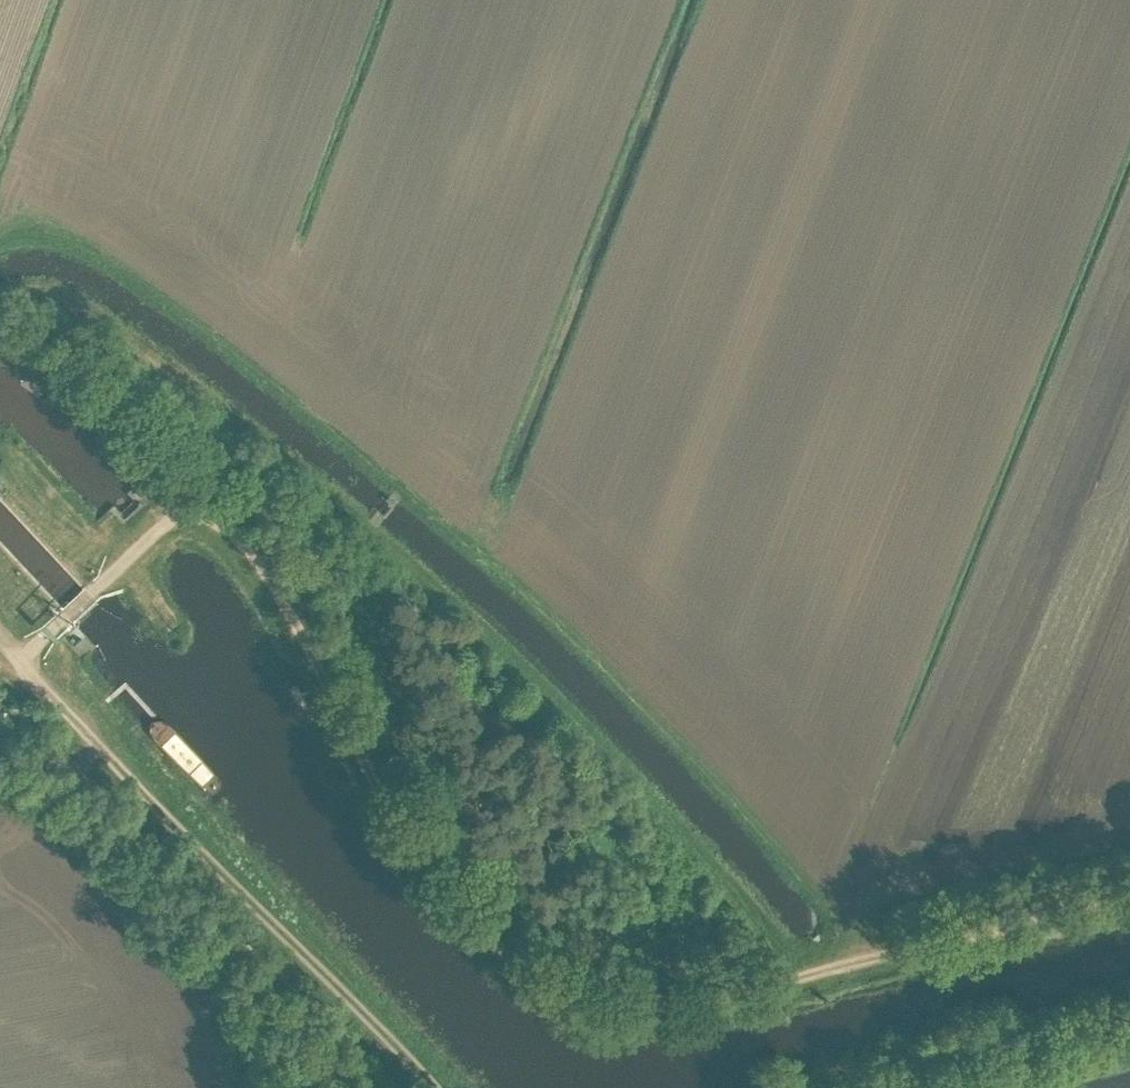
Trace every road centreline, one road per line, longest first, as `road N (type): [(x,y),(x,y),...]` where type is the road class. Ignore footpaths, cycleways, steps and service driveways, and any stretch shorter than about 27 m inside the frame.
road 1 (track): [(193,500),(256,558),(285,601),(434,885),(507,952),(584,989),(670,1004),(752,992),(830,966)]
road 2 (track): [(433,1087),(22,664)]
road 3 (track): [(830,966),(1129,899)]
road 4 (track): [(193,500),(102,398),(0,325)]
road 5 (track): [(22,664),(193,500)]
road 6 (track): [(972,1087),(1129,1046)]

